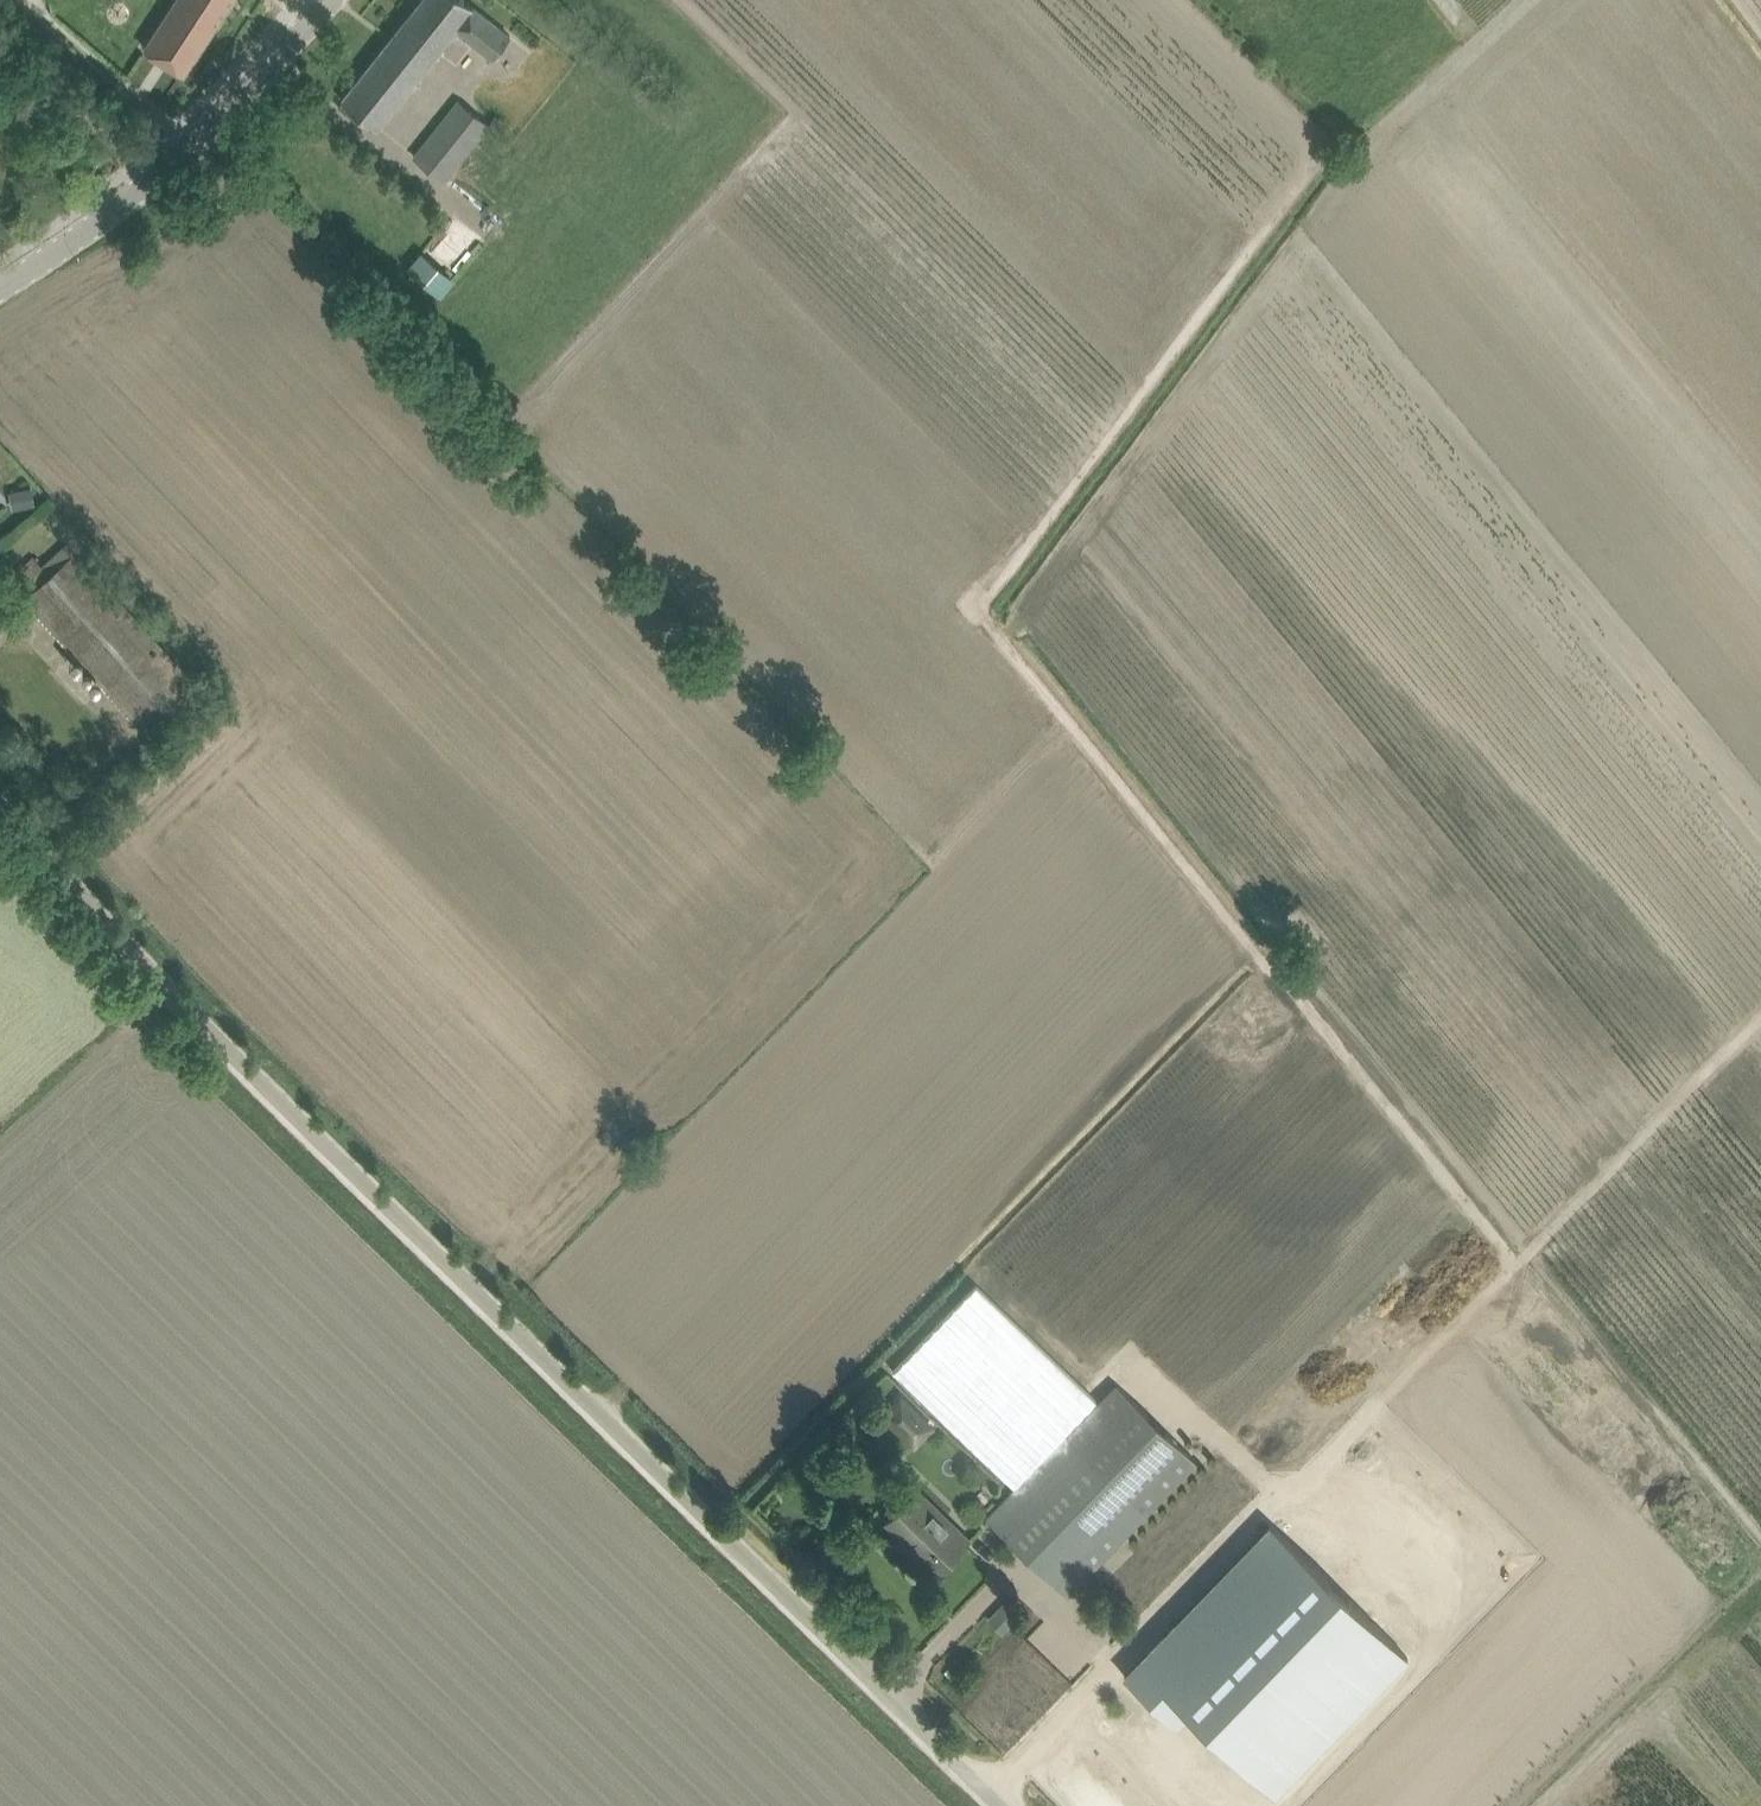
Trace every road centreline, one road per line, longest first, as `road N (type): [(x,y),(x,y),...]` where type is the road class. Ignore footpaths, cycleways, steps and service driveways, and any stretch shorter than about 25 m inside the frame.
road 1 (unclassified): [(1008,1805),(49,858),(0,792)]
road 2 (tertiary): [(328,0),(179,155),(0,290)]

